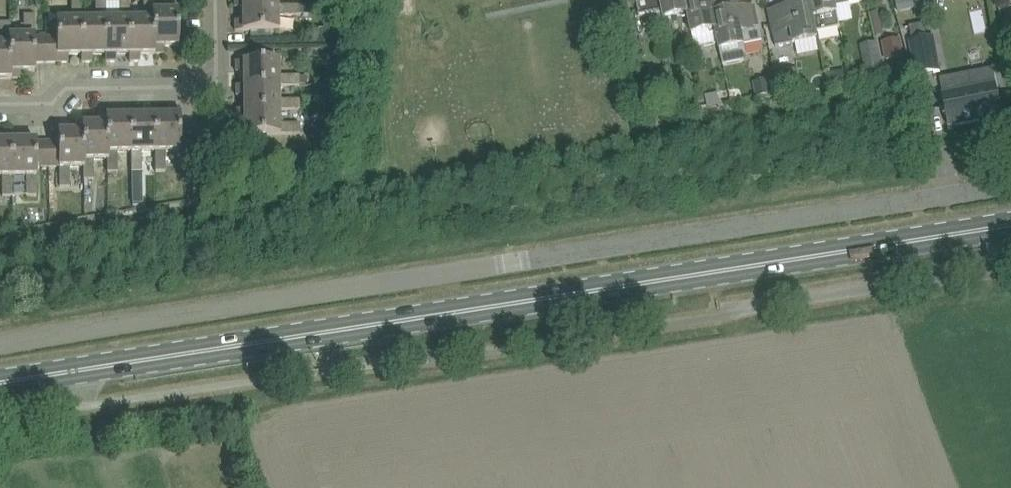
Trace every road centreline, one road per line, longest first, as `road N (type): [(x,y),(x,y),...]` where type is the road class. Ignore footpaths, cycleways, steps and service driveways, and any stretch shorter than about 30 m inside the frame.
road 1 (unclassified): [(0,344),(629,248),(1010,178)]
road 2 (primary): [(0,387),(1010,228)]
road 3 (unclassified): [(755,310),(1010,268)]
road 4 (residential): [(217,86),(68,87),(53,103),(0,104)]

